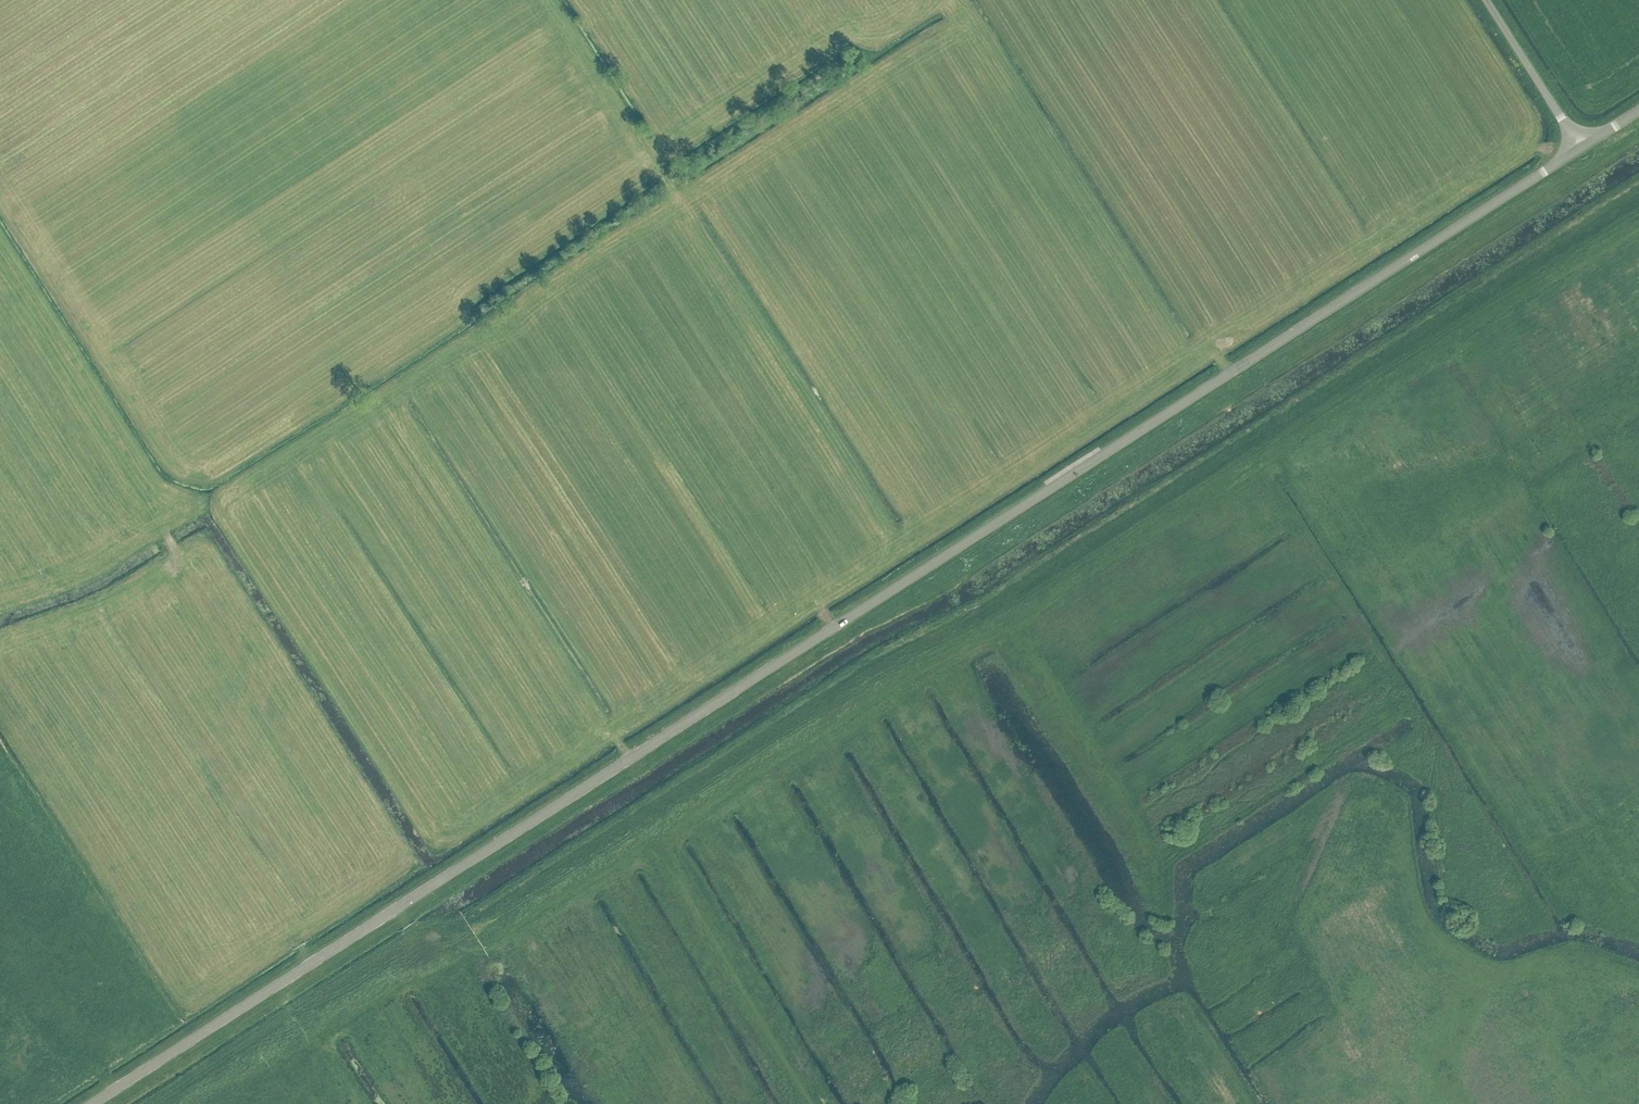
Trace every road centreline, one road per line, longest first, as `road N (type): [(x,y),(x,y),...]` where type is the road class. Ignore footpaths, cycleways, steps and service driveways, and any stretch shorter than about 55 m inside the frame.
road 1 (unclassified): [(1581,147),(89,1103)]
road 2 (unclassified): [(1581,147),(1487,0)]

